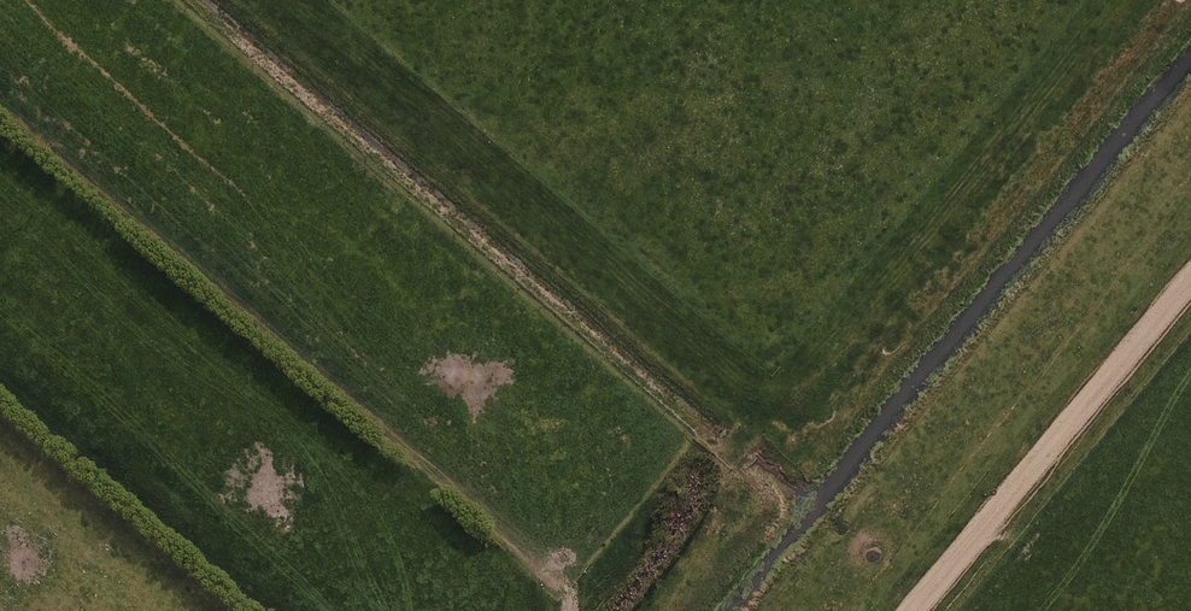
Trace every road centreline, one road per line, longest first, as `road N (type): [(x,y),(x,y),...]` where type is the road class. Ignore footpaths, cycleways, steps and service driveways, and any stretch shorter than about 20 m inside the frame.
road 1 (unclassified): [(36,0),(37,57),(70,110),(372,343),(476,404),(555,437)]
road 2 (unclassified): [(600,469),(530,377),(120,0)]
road 3 (unclassified): [(914,610),(1190,282)]
road 4 (unclassified): [(580,610),(607,565),(615,528),(600,469)]

